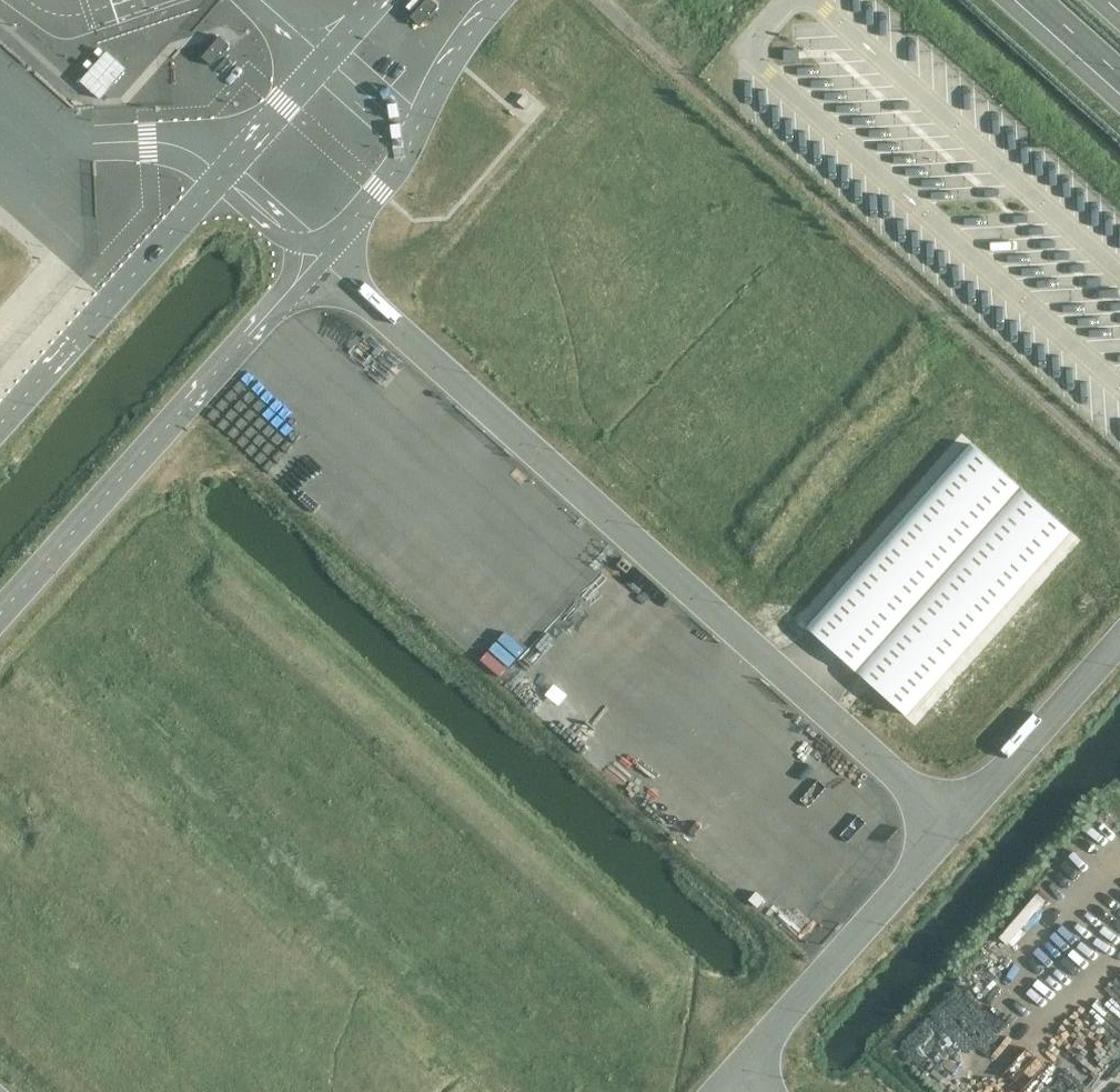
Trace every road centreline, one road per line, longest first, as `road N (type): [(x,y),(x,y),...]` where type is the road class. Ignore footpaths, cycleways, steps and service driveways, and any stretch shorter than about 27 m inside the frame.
road 1 (unclassified): [(318,258),(954,827)]
road 2 (unclassified): [(0,613),(318,258)]
road 3 (unclassified): [(222,175),(0,423)]
road 4 (unclassified): [(737,1068),(954,827)]
road 5 (unclassified): [(954,827),(1119,640)]
road 6 (unclassified): [(414,136),(508,0)]
road 7 (unclassified): [(326,58),(222,175)]
road 8 (unclassified): [(318,258),(388,179),(414,136)]
road 9 (unclassified): [(222,175),(318,258)]

